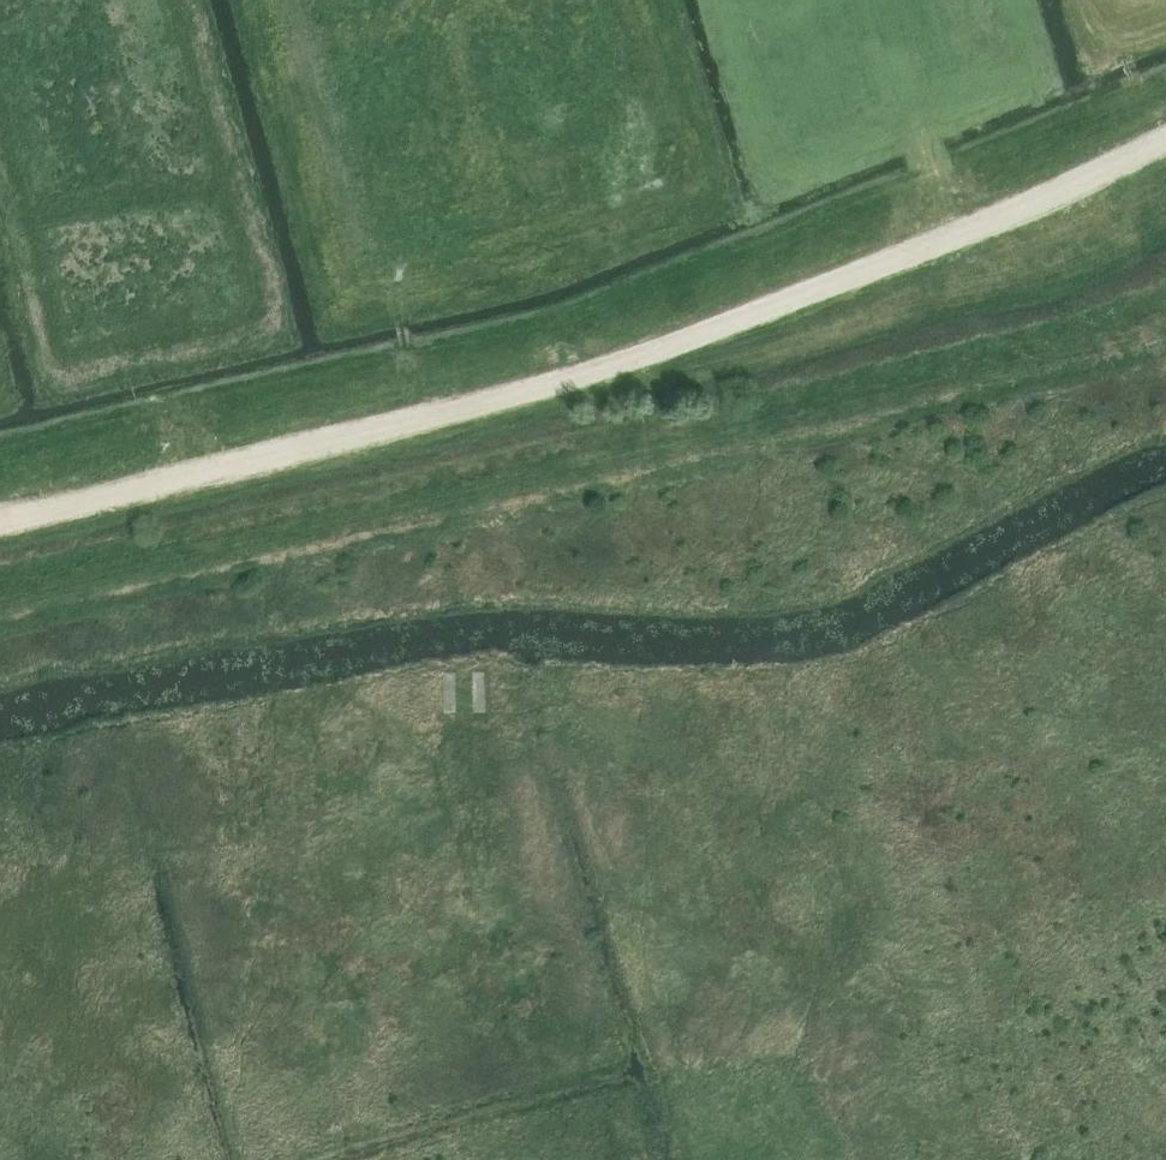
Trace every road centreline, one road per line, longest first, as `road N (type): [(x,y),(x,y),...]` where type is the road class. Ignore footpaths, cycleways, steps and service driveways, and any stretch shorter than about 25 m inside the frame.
road 1 (track): [(1165,140),(774,304),(444,419),(0,521)]

